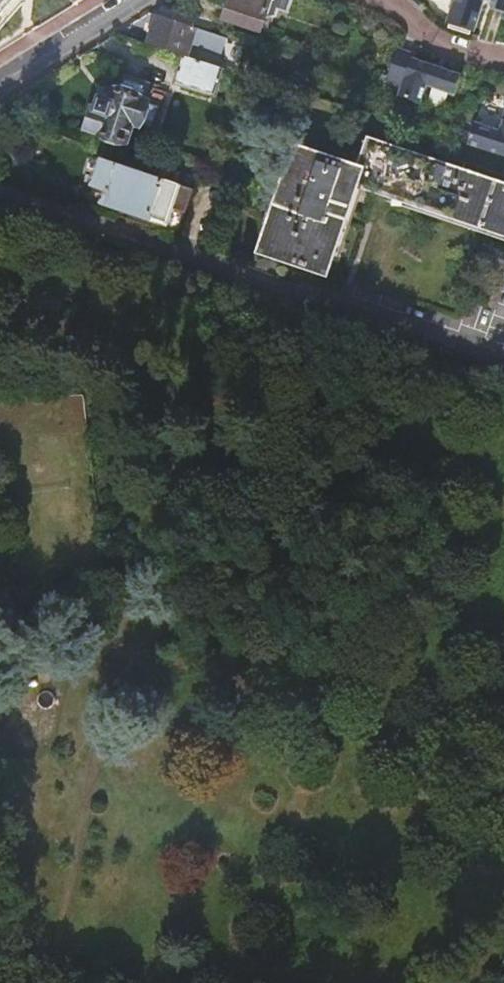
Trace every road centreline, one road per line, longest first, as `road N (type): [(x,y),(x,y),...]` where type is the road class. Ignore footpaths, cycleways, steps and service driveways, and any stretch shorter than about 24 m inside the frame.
road 1 (residential): [(136,0),(0,88)]

